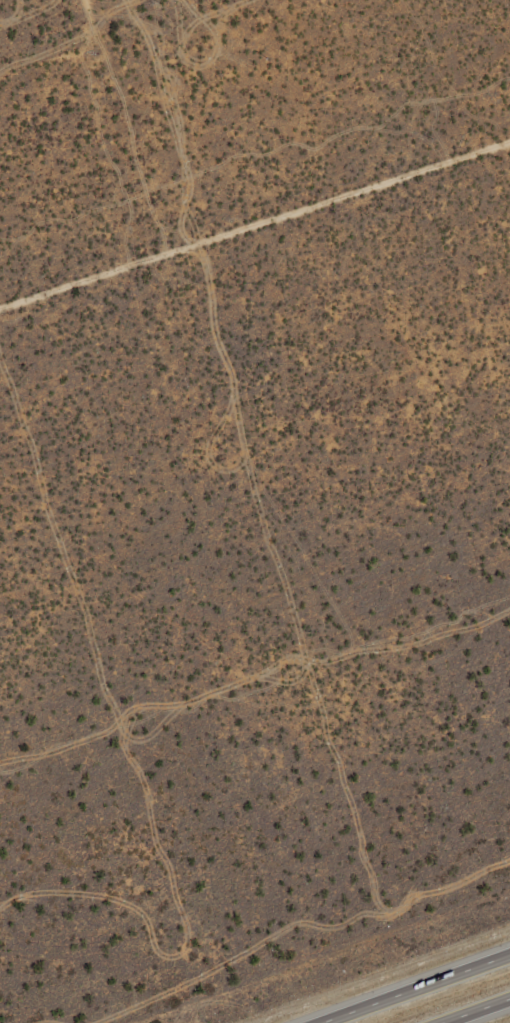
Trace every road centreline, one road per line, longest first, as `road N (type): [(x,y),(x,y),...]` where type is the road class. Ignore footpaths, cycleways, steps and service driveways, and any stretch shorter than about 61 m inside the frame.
road 1 (motorway): [(509,954),(319,1022)]

